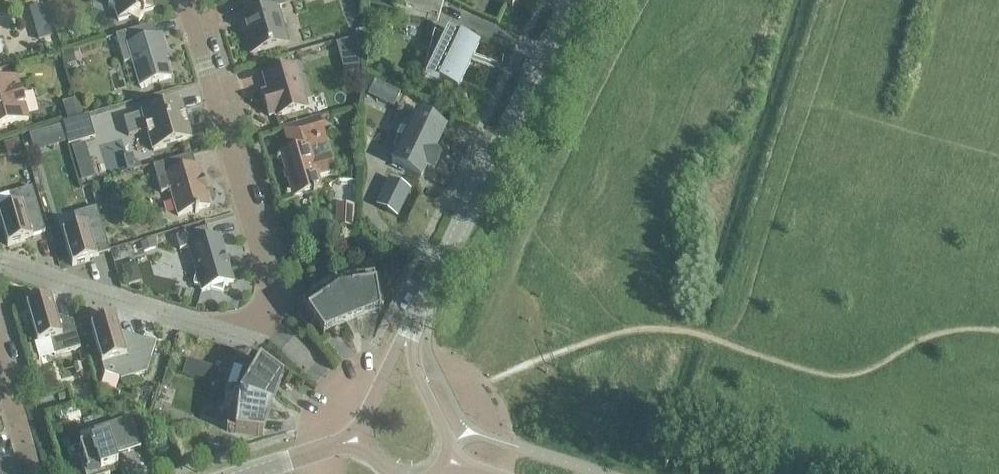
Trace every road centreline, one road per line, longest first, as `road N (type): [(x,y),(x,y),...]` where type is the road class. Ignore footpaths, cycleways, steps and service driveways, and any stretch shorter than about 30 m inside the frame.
road 1 (tertiary): [(407,336),(566,0)]
road 2 (residential): [(246,329),(269,307),(271,280),(186,0)]
road 3 (residential): [(246,329),(226,332),(0,260)]
road 4 (residential): [(36,473),(0,350)]
road 5 (tertiary): [(448,457),(407,336)]

